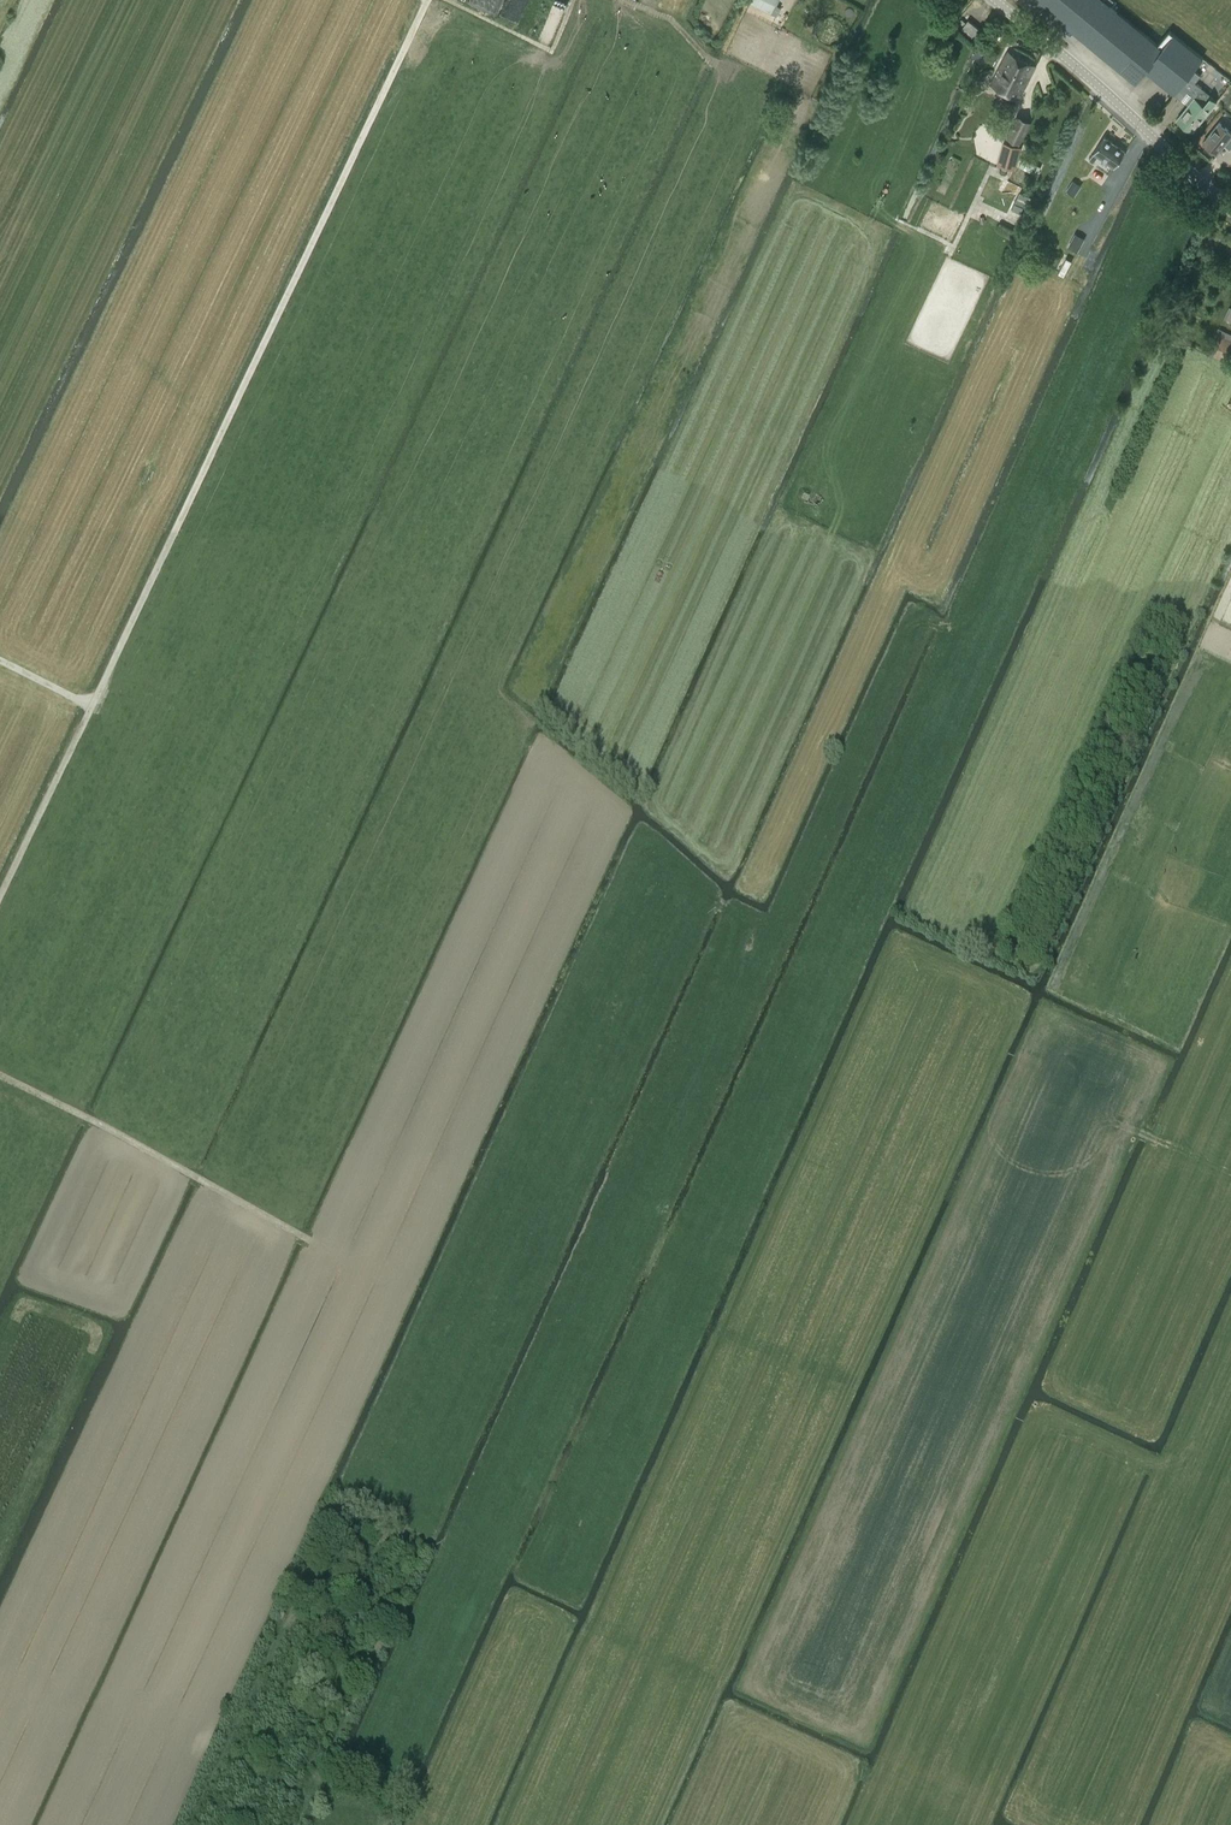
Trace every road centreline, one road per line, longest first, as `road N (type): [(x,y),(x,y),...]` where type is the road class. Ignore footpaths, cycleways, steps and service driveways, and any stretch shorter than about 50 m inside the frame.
road 1 (track): [(426,0),(0,900)]
road 2 (track): [(0,1076),(309,1240)]
road 3 (tertiary): [(1230,208),(995,0)]

